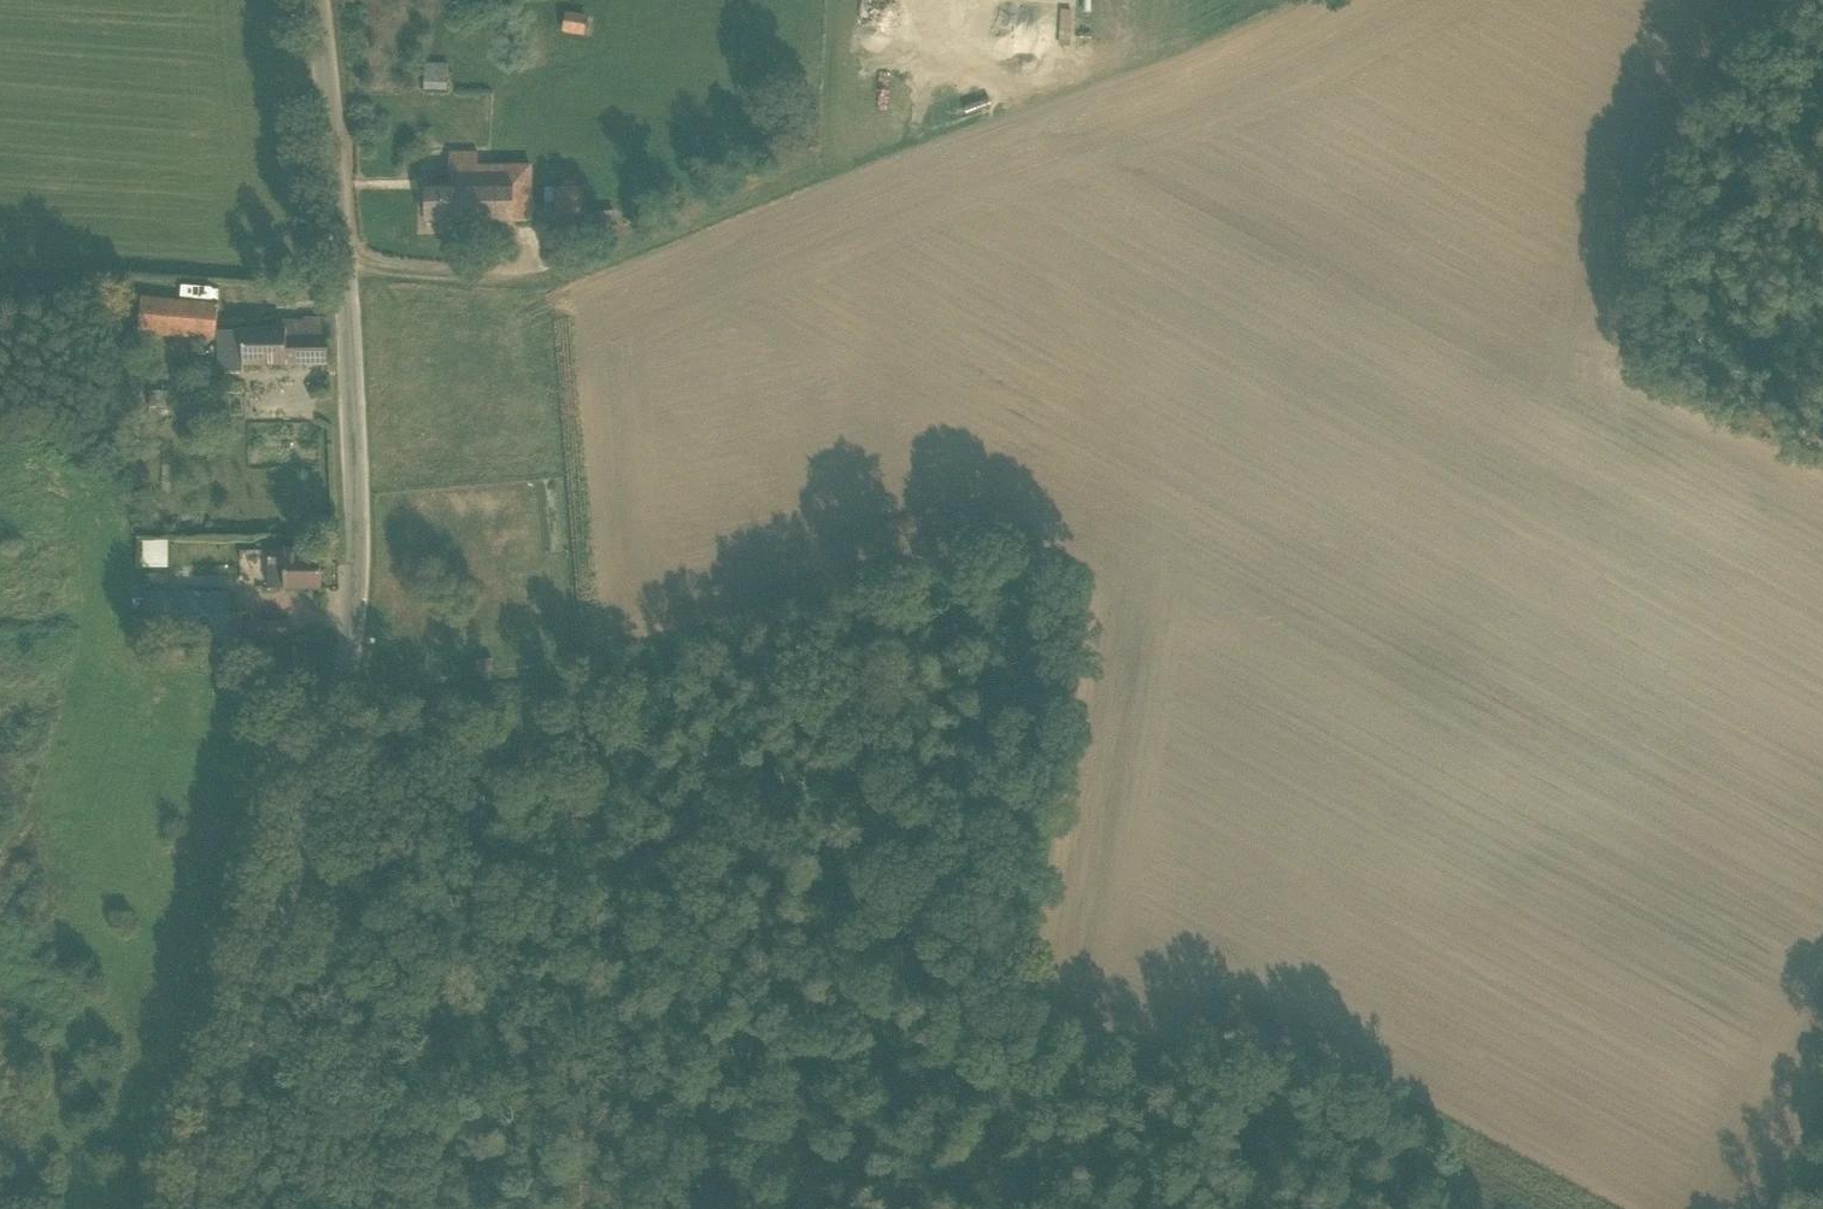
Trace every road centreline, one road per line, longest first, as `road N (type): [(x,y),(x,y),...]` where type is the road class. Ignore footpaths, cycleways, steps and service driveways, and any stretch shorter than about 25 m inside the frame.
road 1 (unclassified): [(189,1208),(351,659),(357,536),(348,268),(320,0)]
road 2 (track): [(348,268),(540,277),(652,244),(811,178)]

